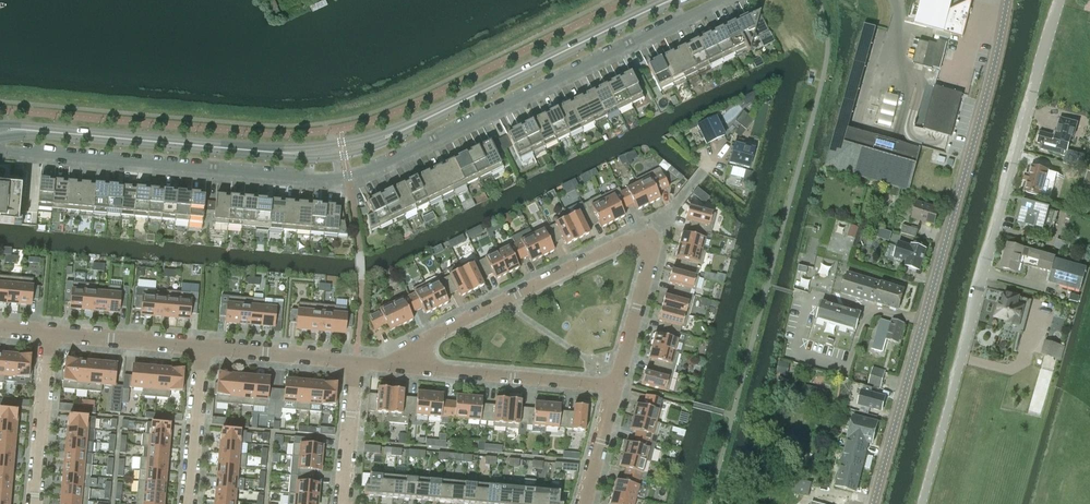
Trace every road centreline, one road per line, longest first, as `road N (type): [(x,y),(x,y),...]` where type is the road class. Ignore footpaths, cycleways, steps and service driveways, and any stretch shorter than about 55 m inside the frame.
road 1 (residential): [(0,150),(347,175),(720,0)]
road 2 (tertiary): [(32,130),(274,153),(343,150),(400,132),(660,5)]
road 3 (unclassified): [(922,503),(1060,0)]
road 4 (tertiary): [(873,503),(1007,0)]
road 5 (residential): [(416,369),(431,338),(652,234)]
road 6 (residential): [(614,387),(416,369)]
road 7 (residential): [(50,333),(34,503)]
road 8 (residential): [(652,234),(614,387)]
road 9 (residential): [(188,503),(204,348)]
road 10 (residential): [(50,333),(204,348)]
road 11 (residential): [(204,348),(355,362)]
road 12 (residential): [(355,362),(342,503)]
road 13 (residential): [(614,387),(583,503)]

